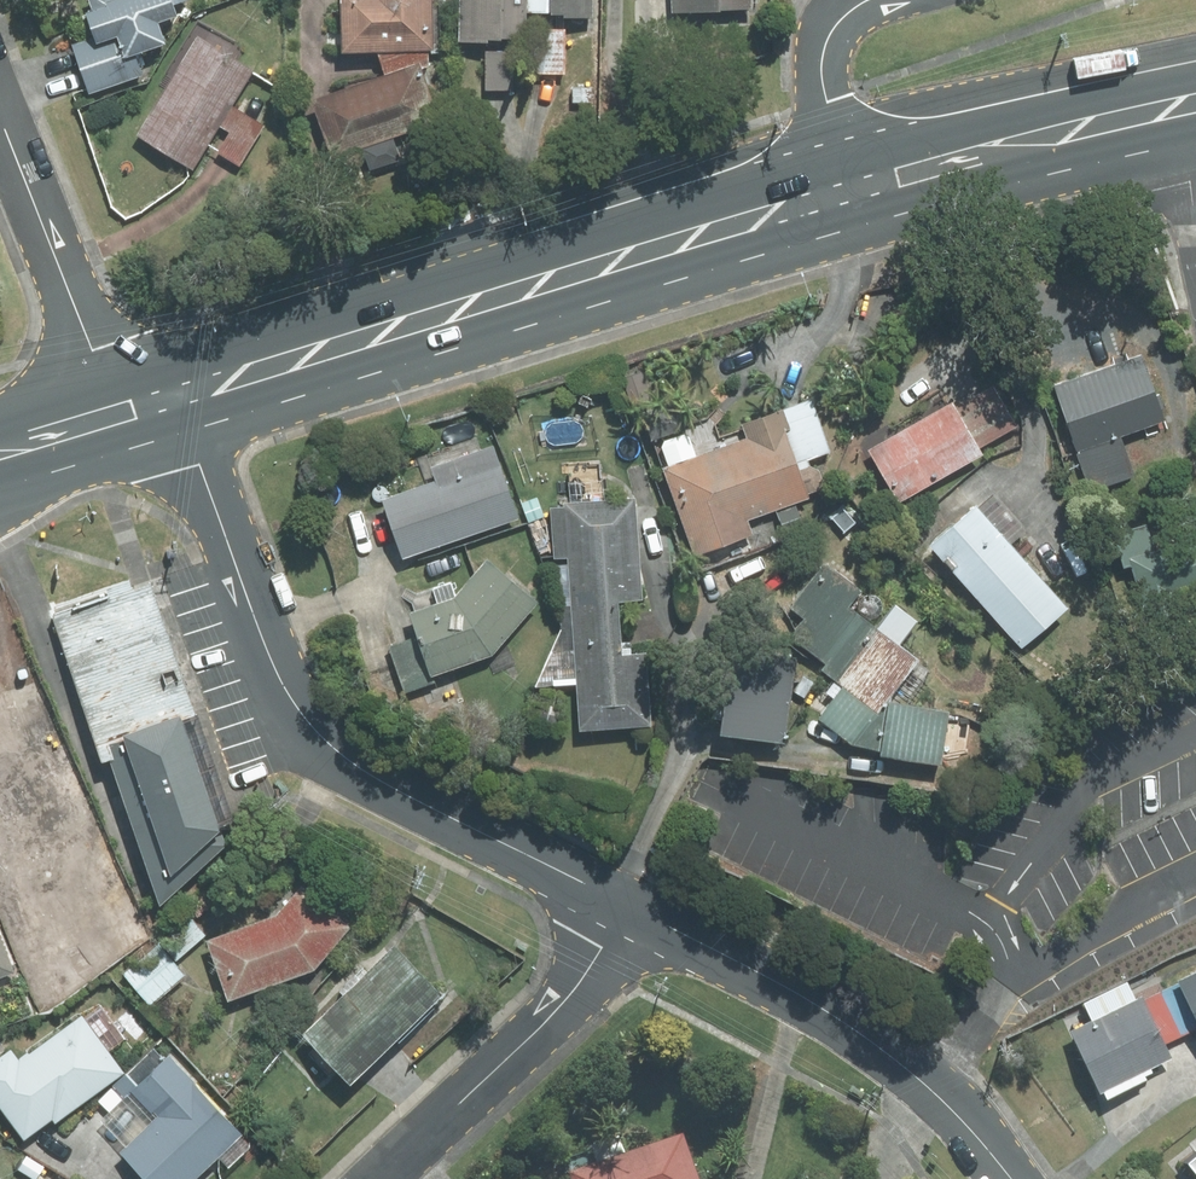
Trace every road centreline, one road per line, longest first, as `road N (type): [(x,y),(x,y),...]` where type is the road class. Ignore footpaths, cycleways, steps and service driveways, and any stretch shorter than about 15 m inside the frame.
road 1 (residential): [(145,402),(206,492),(286,690),(328,743),(391,786),(627,905)]
road 2 (secondary): [(844,193),(145,402)]
road 3 (residential): [(627,905),(898,1059),(1011,1178)]
road 4 (residential): [(627,905),(571,996),(379,1178)]
road 5 (secondary): [(1195,114),(844,193)]
road 6 (residential): [(0,114),(86,333),(145,402)]
road 7 (residential): [(844,193),(822,57),(837,22),(869,0)]
road 8 (secondary): [(145,402),(108,449),(0,483)]
road 9 (secondary): [(0,419),(89,393),(145,402)]

